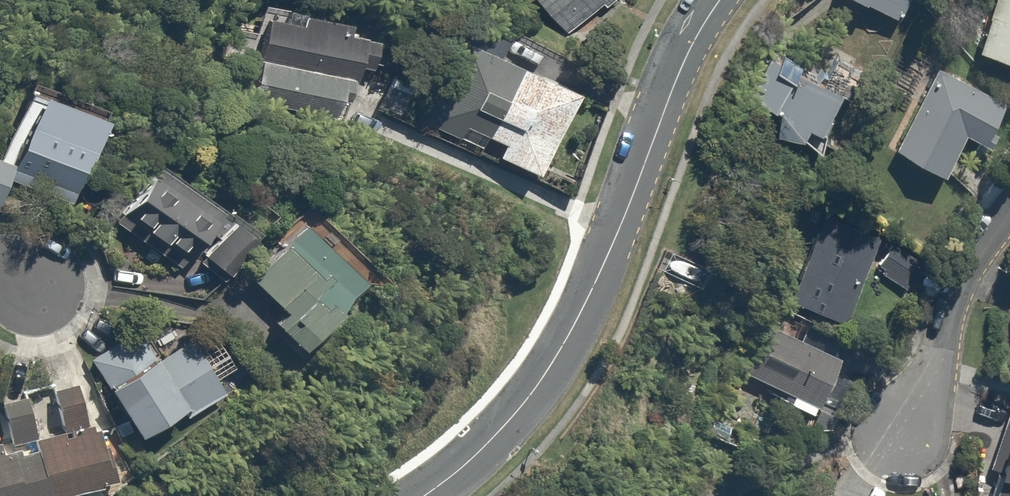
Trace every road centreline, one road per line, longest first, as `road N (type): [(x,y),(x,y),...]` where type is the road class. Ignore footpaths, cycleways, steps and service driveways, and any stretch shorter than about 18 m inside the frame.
road 1 (residential): [(436,495),(484,446),(584,285),(661,48),(688,0)]
road 2 (residential): [(877,469),(955,268),(1009,202)]

